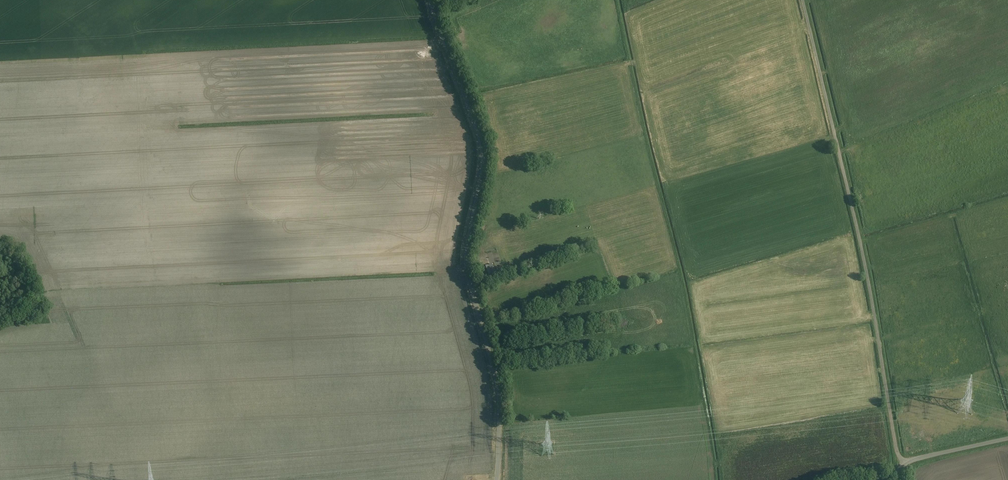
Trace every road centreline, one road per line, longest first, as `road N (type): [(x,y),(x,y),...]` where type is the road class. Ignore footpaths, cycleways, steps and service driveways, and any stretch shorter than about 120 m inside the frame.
road 1 (unclassified): [(497,479),(497,382),(466,256),(483,155),(429,0)]
road 2 (unclassified): [(904,464),(802,0)]

